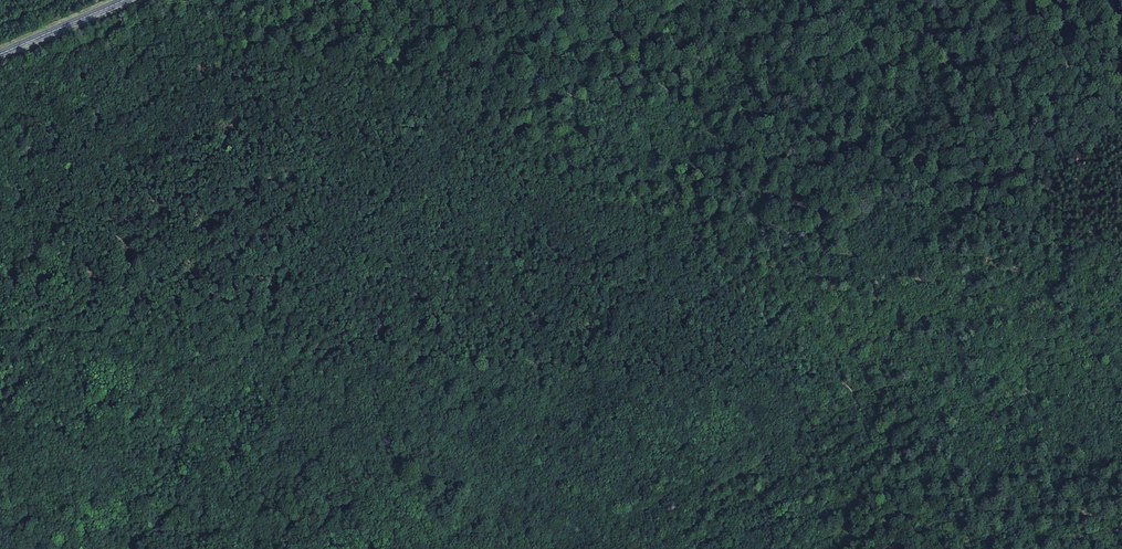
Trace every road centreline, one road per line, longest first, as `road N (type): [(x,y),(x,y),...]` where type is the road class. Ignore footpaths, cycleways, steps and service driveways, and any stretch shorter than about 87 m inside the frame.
road 1 (secondary): [(0,55),(124,0)]

